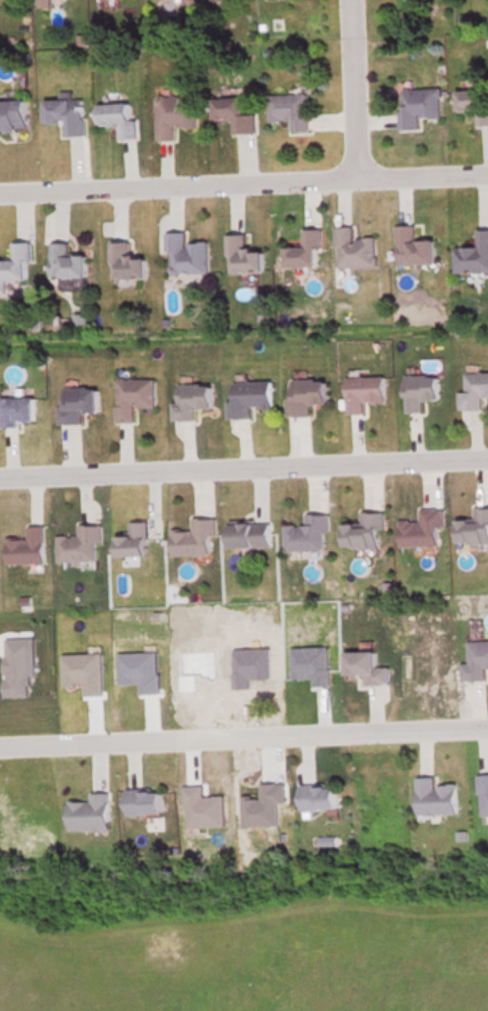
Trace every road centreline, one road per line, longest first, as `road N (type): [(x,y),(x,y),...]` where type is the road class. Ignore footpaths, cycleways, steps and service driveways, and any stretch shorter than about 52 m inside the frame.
road 1 (residential): [(487,447),(0,474)]
road 2 (residential): [(0,191),(487,177)]
road 3 (residential): [(0,744),(487,733)]
road 4 (residential): [(364,180),(353,0)]

